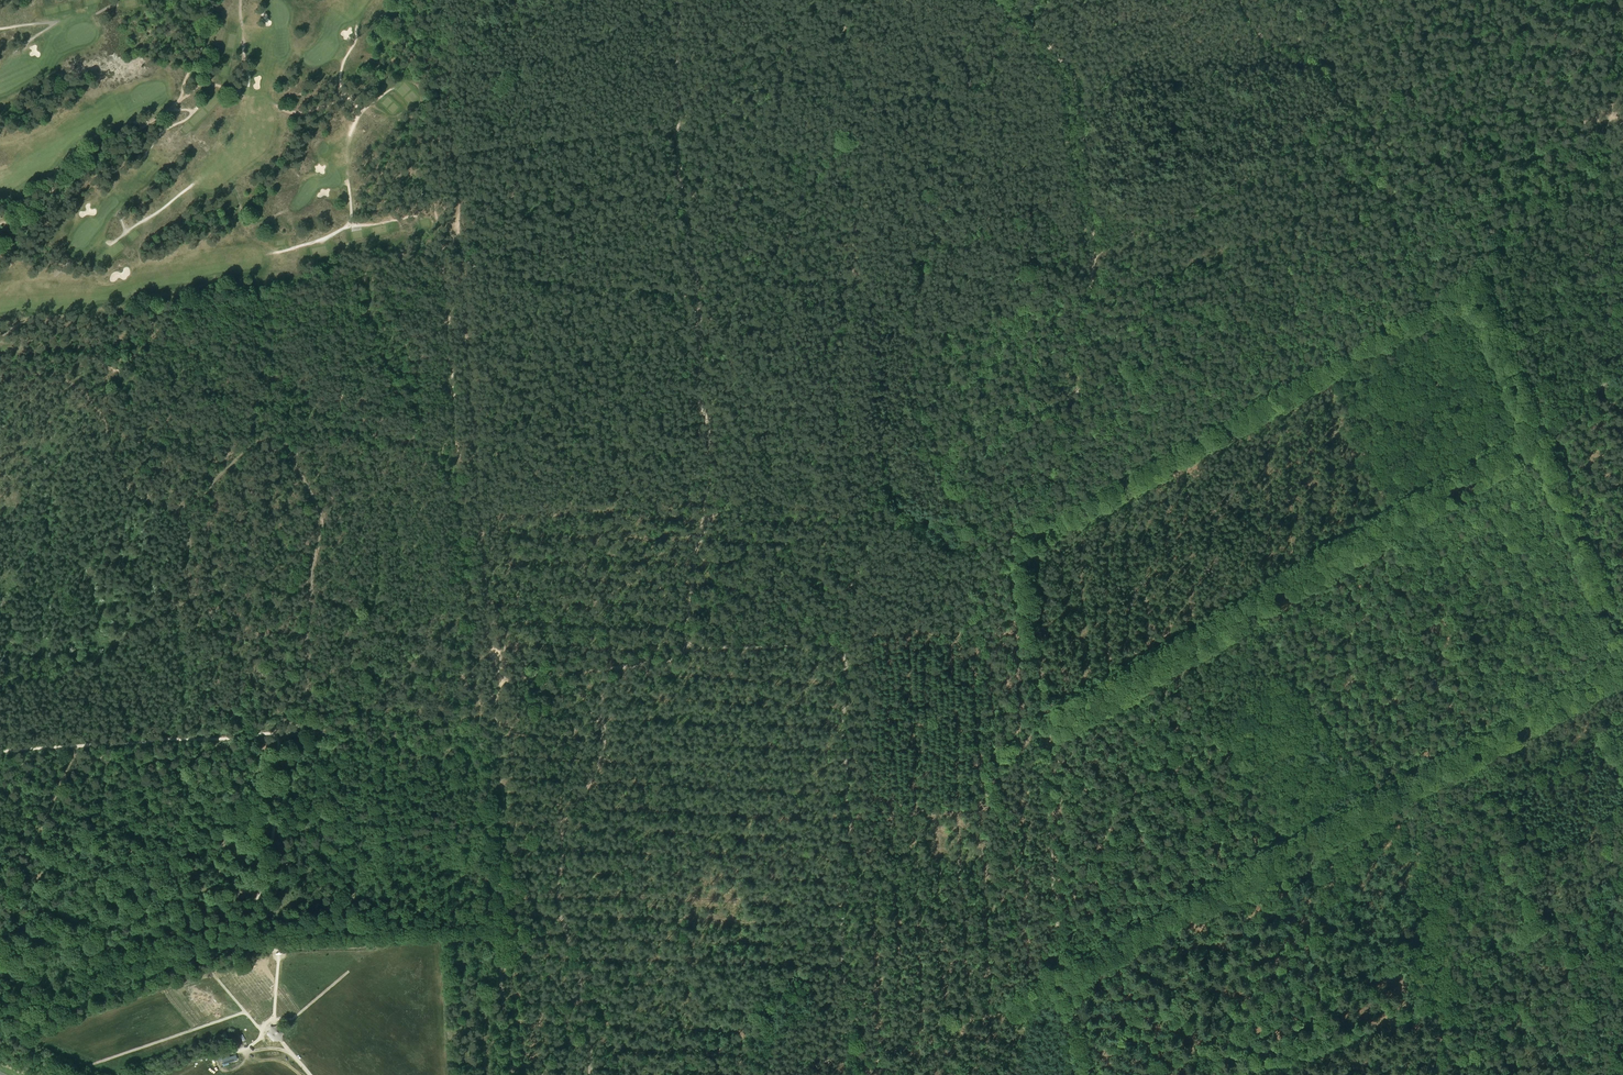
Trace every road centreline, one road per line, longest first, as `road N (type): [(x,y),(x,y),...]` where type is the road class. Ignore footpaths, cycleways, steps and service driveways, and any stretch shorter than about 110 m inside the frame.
road 1 (track): [(1622,673),(1023,997),(859,1056)]
road 2 (track): [(567,816),(604,756),(610,669),(698,650),(844,649),(848,844),(841,925),(859,1056)]
road 3 (track): [(1622,645),(1478,306),(1432,296),(1416,283),(1379,161),(1355,115),(1326,78),(1264,41),(1241,0)]
road 4 (track): [(1040,740),(1029,553),(1048,478),(1074,435),(1075,354),(1095,240),(1067,78),(1007,0)]
road 5 (track): [(0,750),(273,733),(285,771),(250,945),(360,947),(391,929),(466,926),(499,936)]
road 6 (track): [(0,379),(42,373),(68,382),(103,420),(132,492),(175,513),(256,442),(283,439),(320,522),(305,720),(280,742)]
road 7 (track): [(1040,740),(1539,441),(1622,366)]
road 8 (track): [(675,0),(679,179),(698,250),(699,388),(709,462),(680,653)]
road 9 (track): [(1095,1074),(1057,977),(1040,740)]
road 10 (track): [(175,513),(189,537),(188,600),(0,683)]
road 11 (track): [(0,965),(40,958),(240,871),(266,871)]
road 12 (track): [(563,826),(563,917),(592,1031),(594,1074)]
road 13 (track): [(75,745),(0,930)]
road 14 (track): [(1476,0),(1430,45),(1412,90),(1355,115)]
road 15 (track): [(511,1074),(499,936)]

